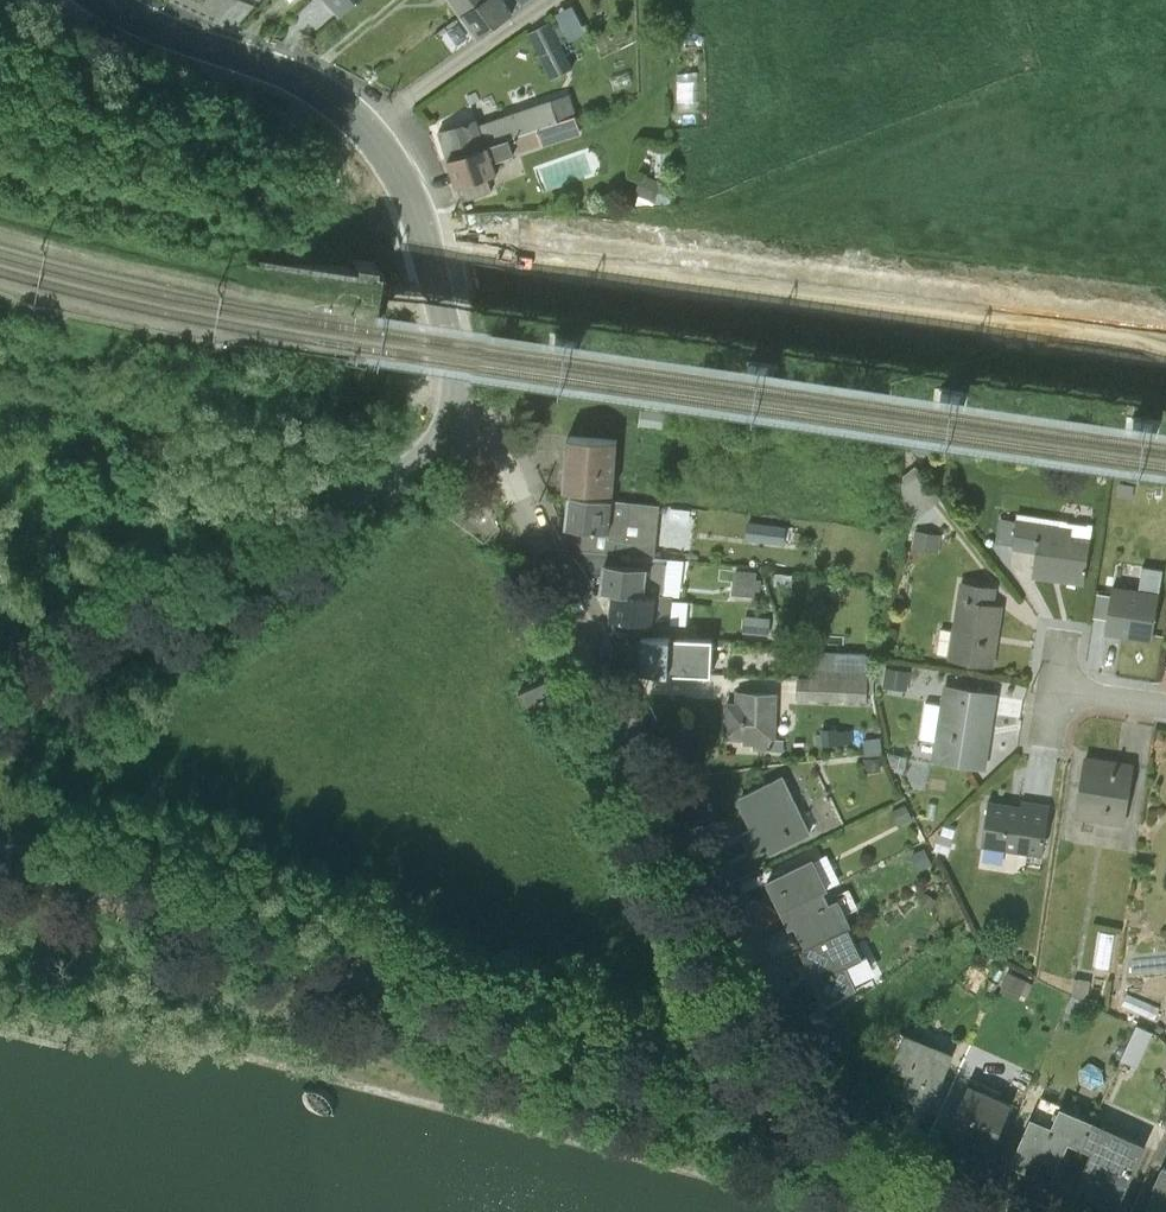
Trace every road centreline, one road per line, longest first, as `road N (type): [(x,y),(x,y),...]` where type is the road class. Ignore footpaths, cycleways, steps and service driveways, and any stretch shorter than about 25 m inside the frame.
road 1 (unclassified): [(813,1151),(0,848)]
road 2 (residential): [(482,436),(813,1151)]
road 3 (unclassified): [(482,436),(0,704)]
road 4 (unclassified): [(371,131),(411,198),(482,436)]
road 5 (residential): [(98,0),(212,55),(321,93),(371,131)]
road 6 (unclassified): [(560,0),(371,131)]
road 7 (unclassified): [(960,1211),(813,1151)]

